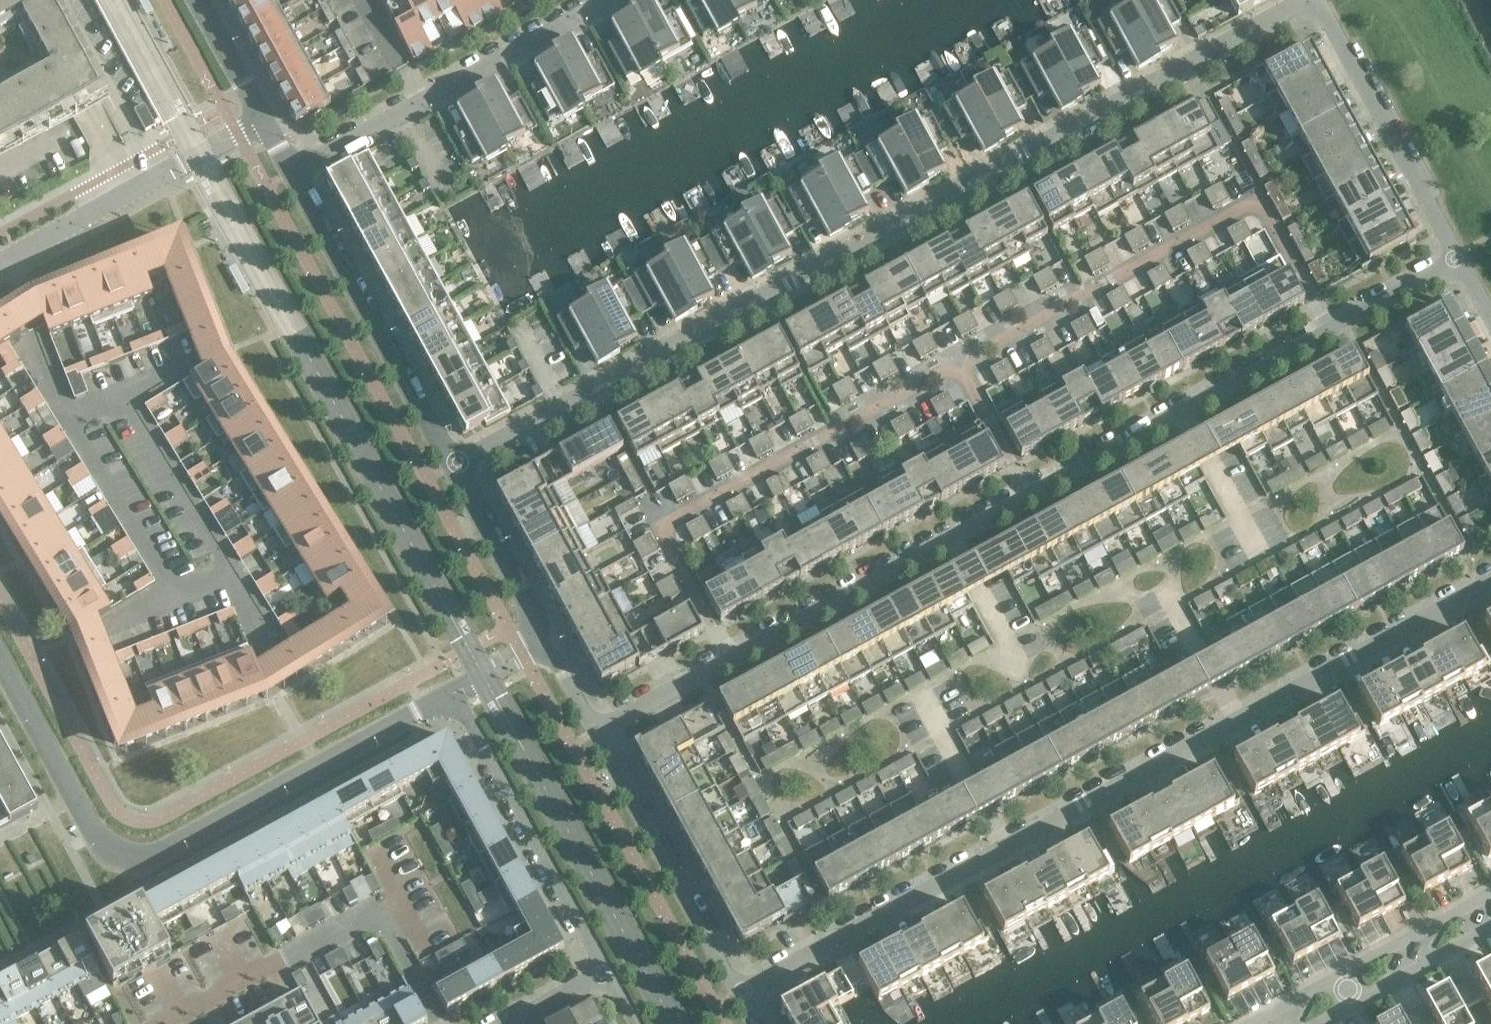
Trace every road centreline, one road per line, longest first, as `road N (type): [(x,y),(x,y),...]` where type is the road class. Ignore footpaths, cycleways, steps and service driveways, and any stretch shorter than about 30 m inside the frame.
road 1 (unclassified): [(1454,261),(1318,0),(454,466)]
road 2 (unclassified): [(598,732),(1454,261)]
road 3 (unclassified): [(742,994),(1490,582)]
road 4 (residential): [(452,689),(146,859),(115,857),(0,660)]
road 5 (residential): [(614,0),(293,169)]
road 6 (residential): [(293,169),(454,466)]
road 7 (residential): [(452,689),(605,972)]
road 8 (residential): [(265,120),(0,262)]
road 9 (residential): [(742,994),(598,732)]
road 10 (residential): [(1490,894),(1254,1023)]
road 11 (residential): [(454,466),(533,621),(535,641)]
road 12 (residential): [(1327,1023),(1490,937)]
road 13 (residential): [(258,106),(200,0)]

